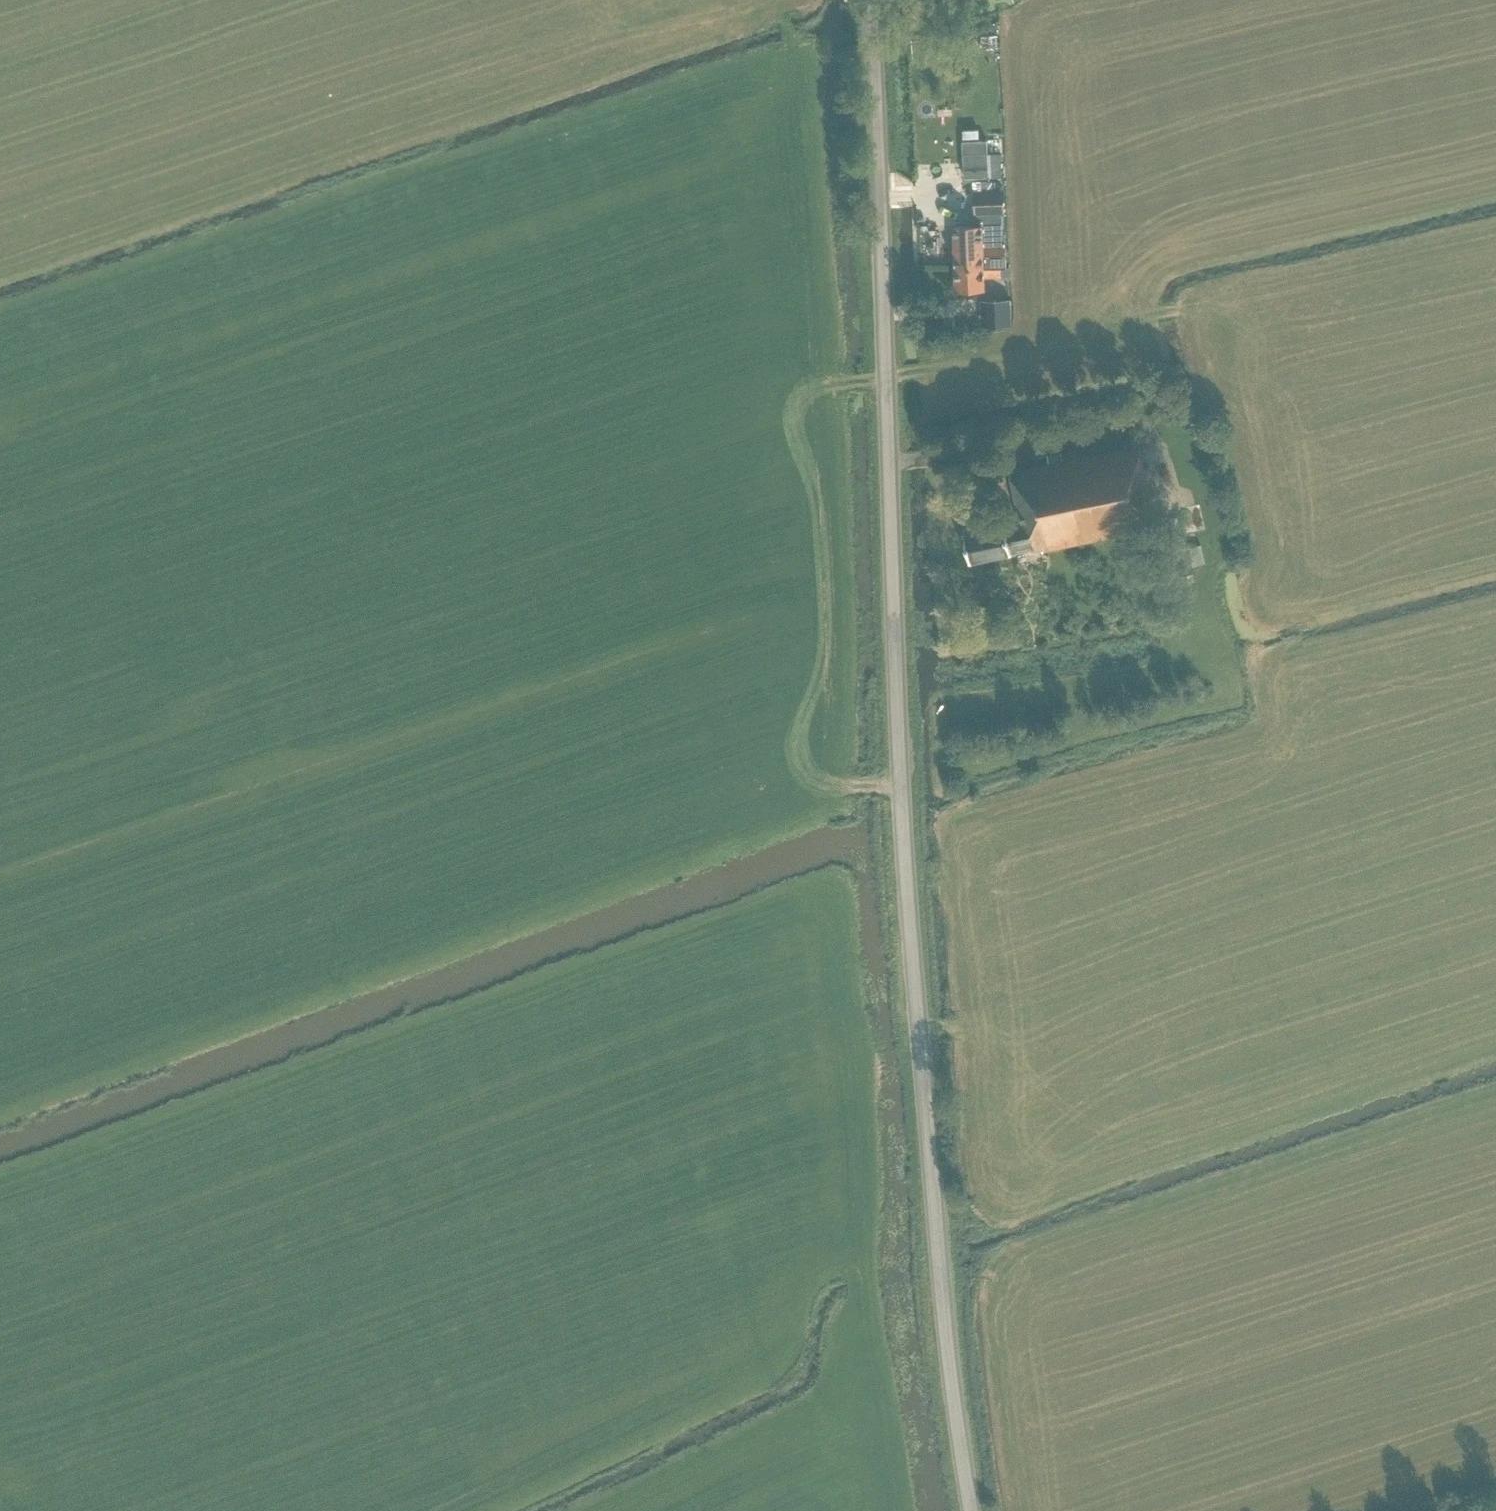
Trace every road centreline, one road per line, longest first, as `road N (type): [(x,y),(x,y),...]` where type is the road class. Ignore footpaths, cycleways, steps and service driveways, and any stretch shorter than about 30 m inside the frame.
road 1 (tertiary): [(973,1510),(950,1362),(906,779),(869,0)]

